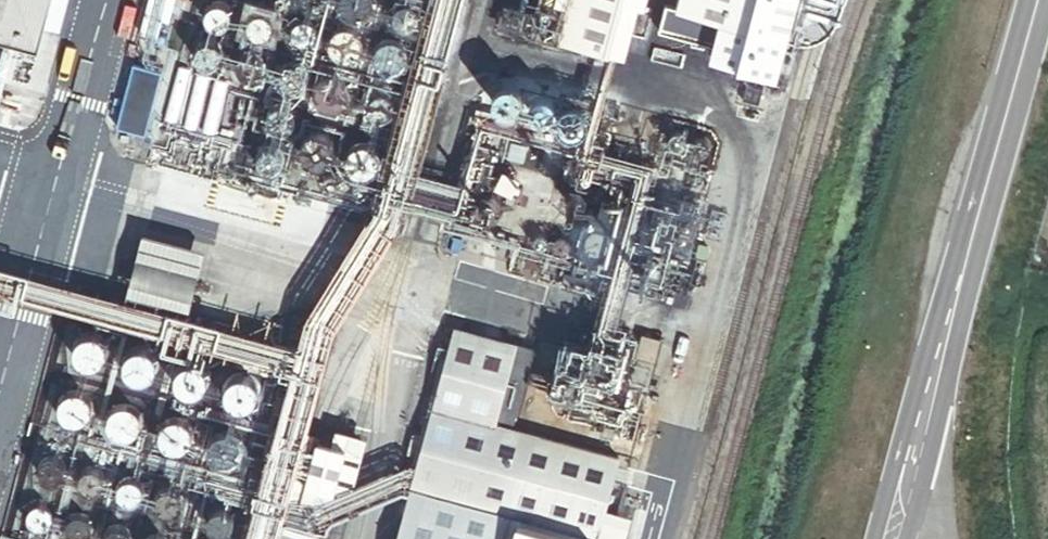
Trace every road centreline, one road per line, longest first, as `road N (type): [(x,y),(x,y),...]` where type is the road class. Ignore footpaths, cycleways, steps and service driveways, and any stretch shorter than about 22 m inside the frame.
road 1 (tertiary): [(1030,0),(886,538)]

